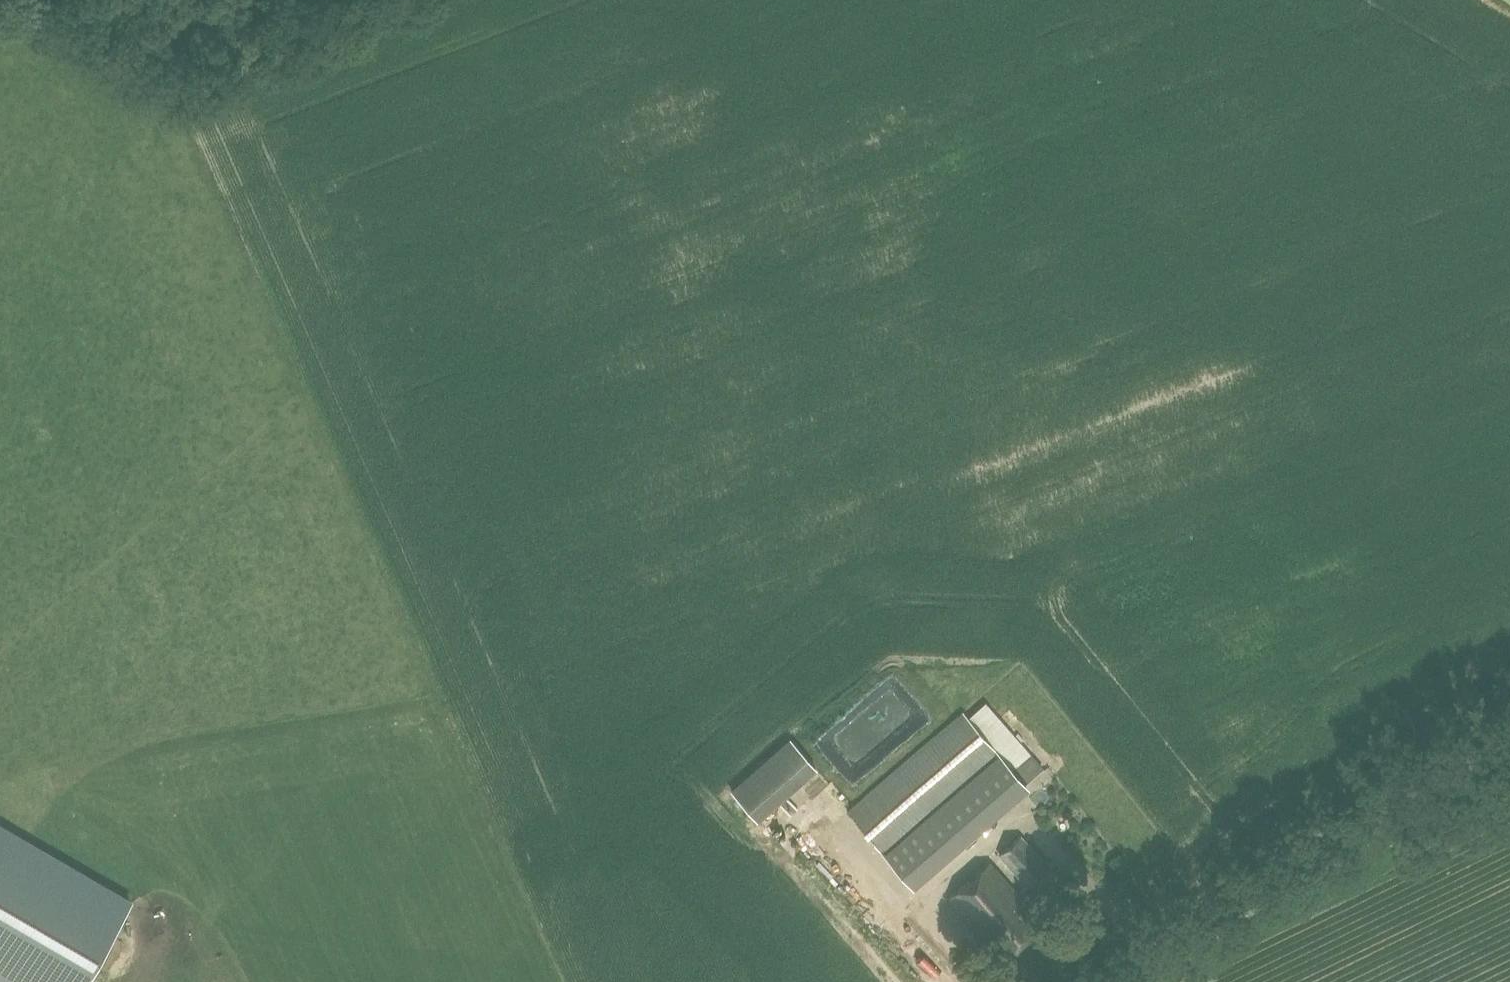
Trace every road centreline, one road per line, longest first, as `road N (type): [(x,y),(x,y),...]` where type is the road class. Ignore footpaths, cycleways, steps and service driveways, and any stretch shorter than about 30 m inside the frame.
road 1 (unclassified): [(1113,981),(1247,875),(1509,743)]

